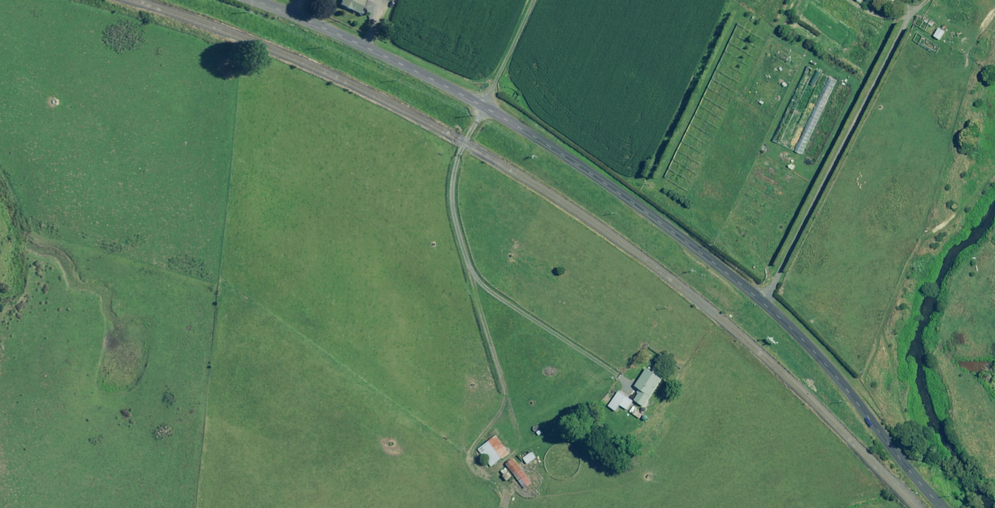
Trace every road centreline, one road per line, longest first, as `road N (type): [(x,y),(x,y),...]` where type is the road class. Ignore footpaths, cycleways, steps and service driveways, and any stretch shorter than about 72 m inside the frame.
road 1 (unclassified): [(255,0),(488,108),(699,250),(812,348),(945,507)]
road 2 (track): [(767,306),(913,15)]
road 3 (track): [(538,0),(460,165),(453,203),(467,257)]

